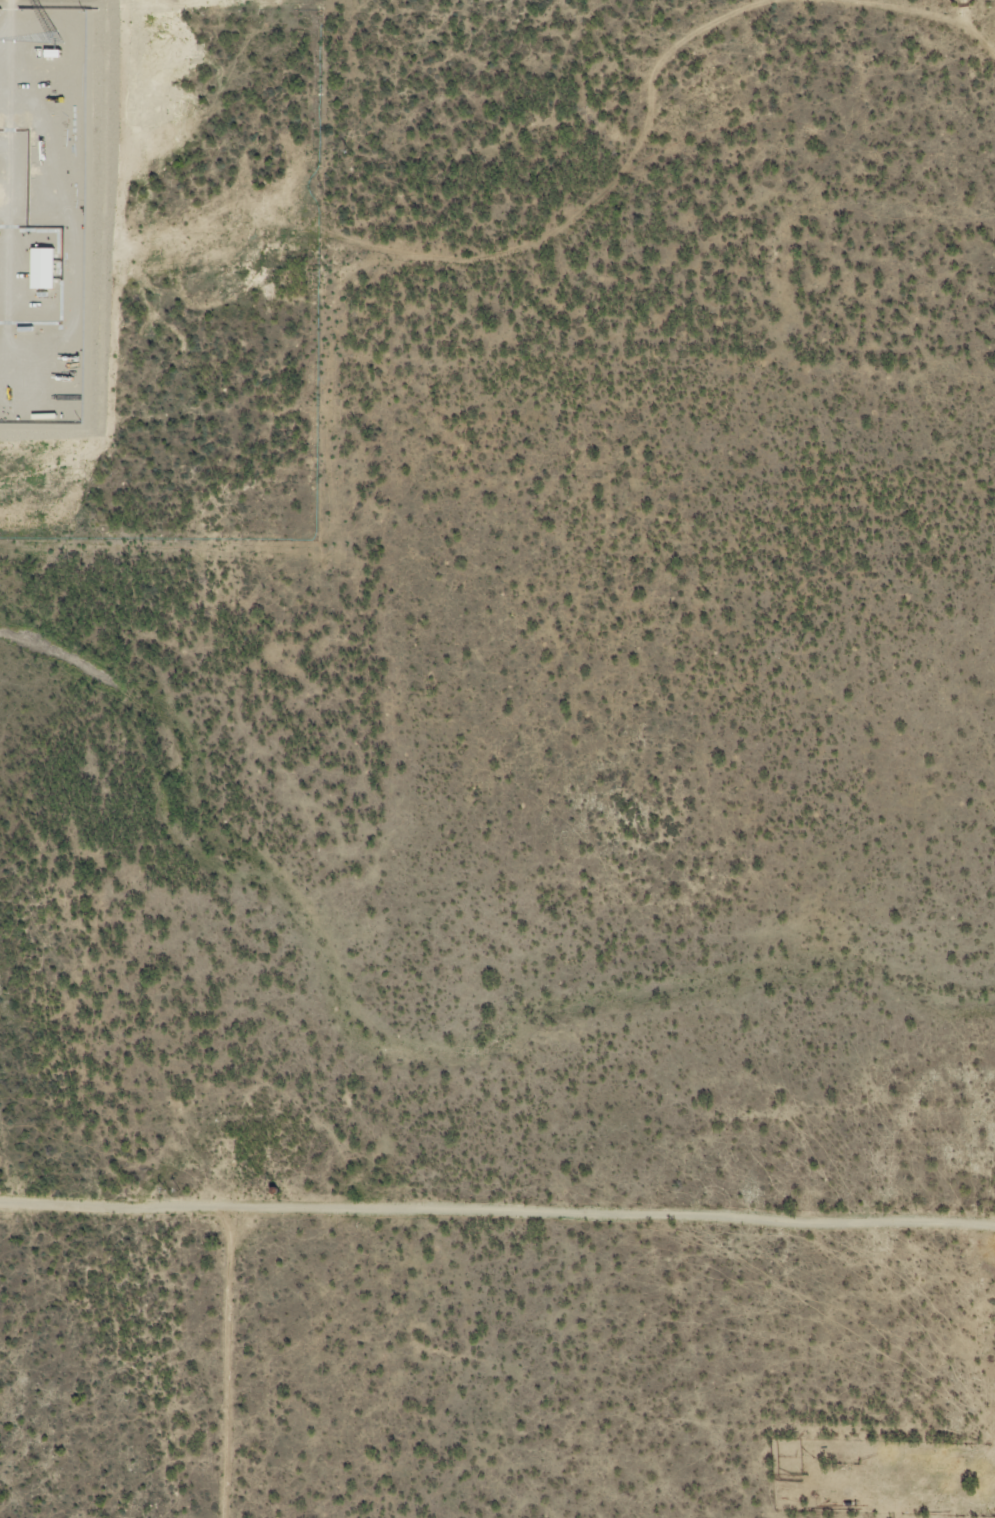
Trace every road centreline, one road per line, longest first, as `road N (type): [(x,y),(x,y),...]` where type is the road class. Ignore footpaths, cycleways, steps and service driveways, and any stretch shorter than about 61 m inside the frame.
road 1 (track): [(994,1223),(0,1200)]
road 2 (track): [(425,257),(467,260),(528,249),(573,221),(638,143),(653,78),(677,45),(776,0)]
road 3 (track): [(210,1205),(223,1223),(228,1256),(224,1517)]

